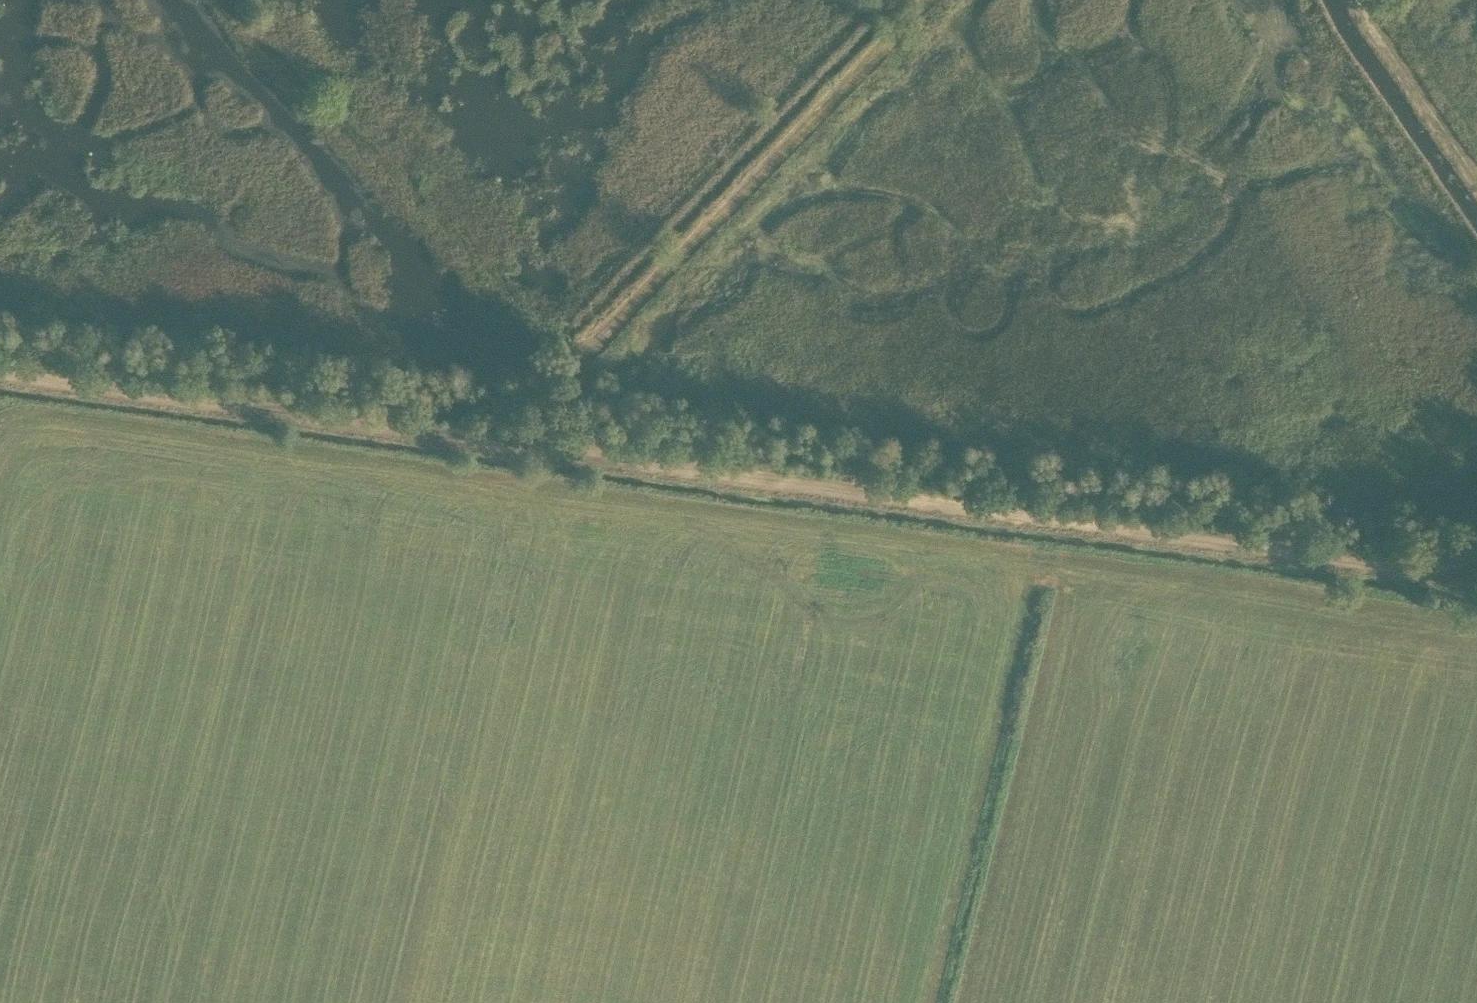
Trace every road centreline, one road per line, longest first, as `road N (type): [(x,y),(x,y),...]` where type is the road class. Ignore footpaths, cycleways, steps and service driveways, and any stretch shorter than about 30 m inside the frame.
road 1 (track): [(0,375),(1420,570),(1476,557)]
road 2 (track): [(1353,0),(1476,186)]

